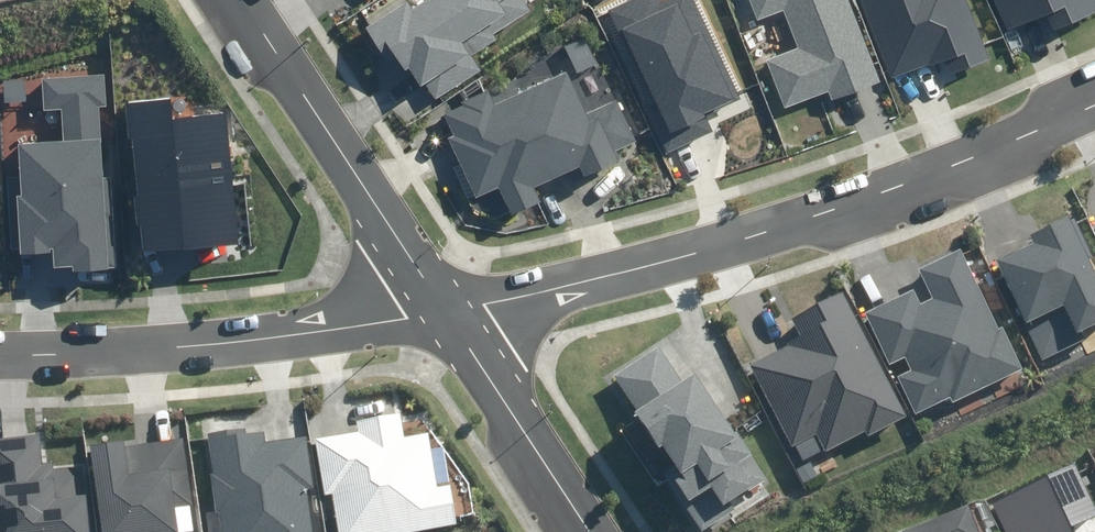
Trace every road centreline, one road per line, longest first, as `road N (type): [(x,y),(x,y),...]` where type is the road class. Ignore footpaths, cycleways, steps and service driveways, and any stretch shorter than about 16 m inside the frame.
road 1 (residential): [(446,312),(794,226),(1094,126)]
road 2 (residential): [(0,363),(258,350),(446,312)]
road 3 (residential): [(232,0),(446,312)]
road 4 (residential): [(446,312),(592,531)]

